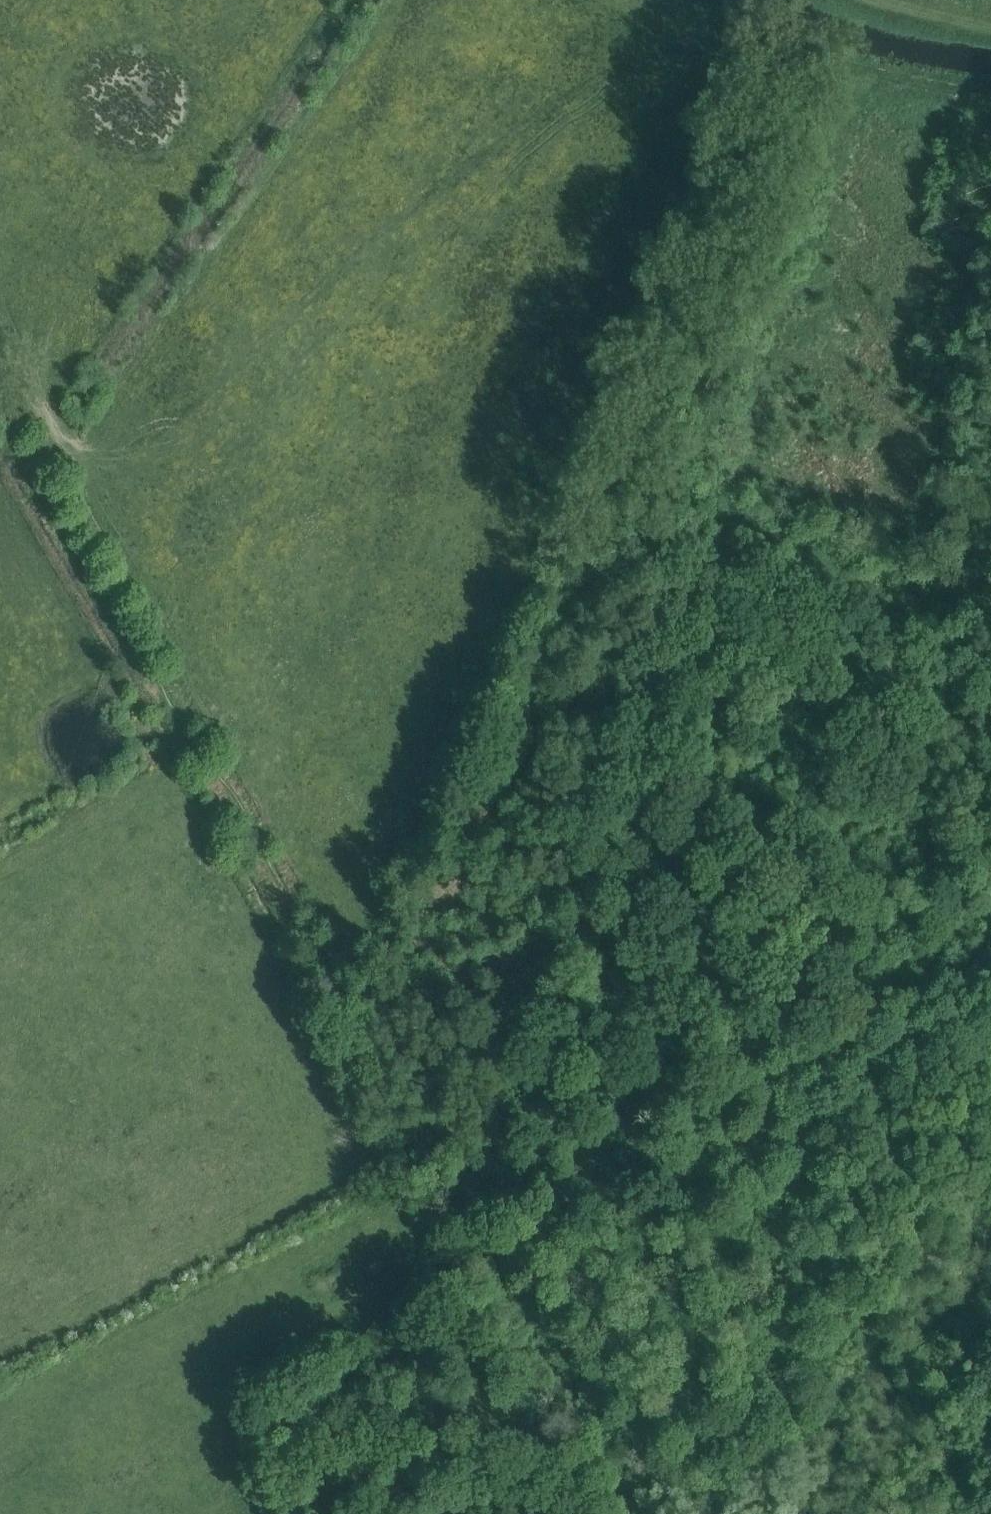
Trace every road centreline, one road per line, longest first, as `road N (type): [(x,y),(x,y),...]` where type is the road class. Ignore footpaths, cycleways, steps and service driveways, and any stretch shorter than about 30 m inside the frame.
road 1 (track): [(0,389),(658,1513)]

